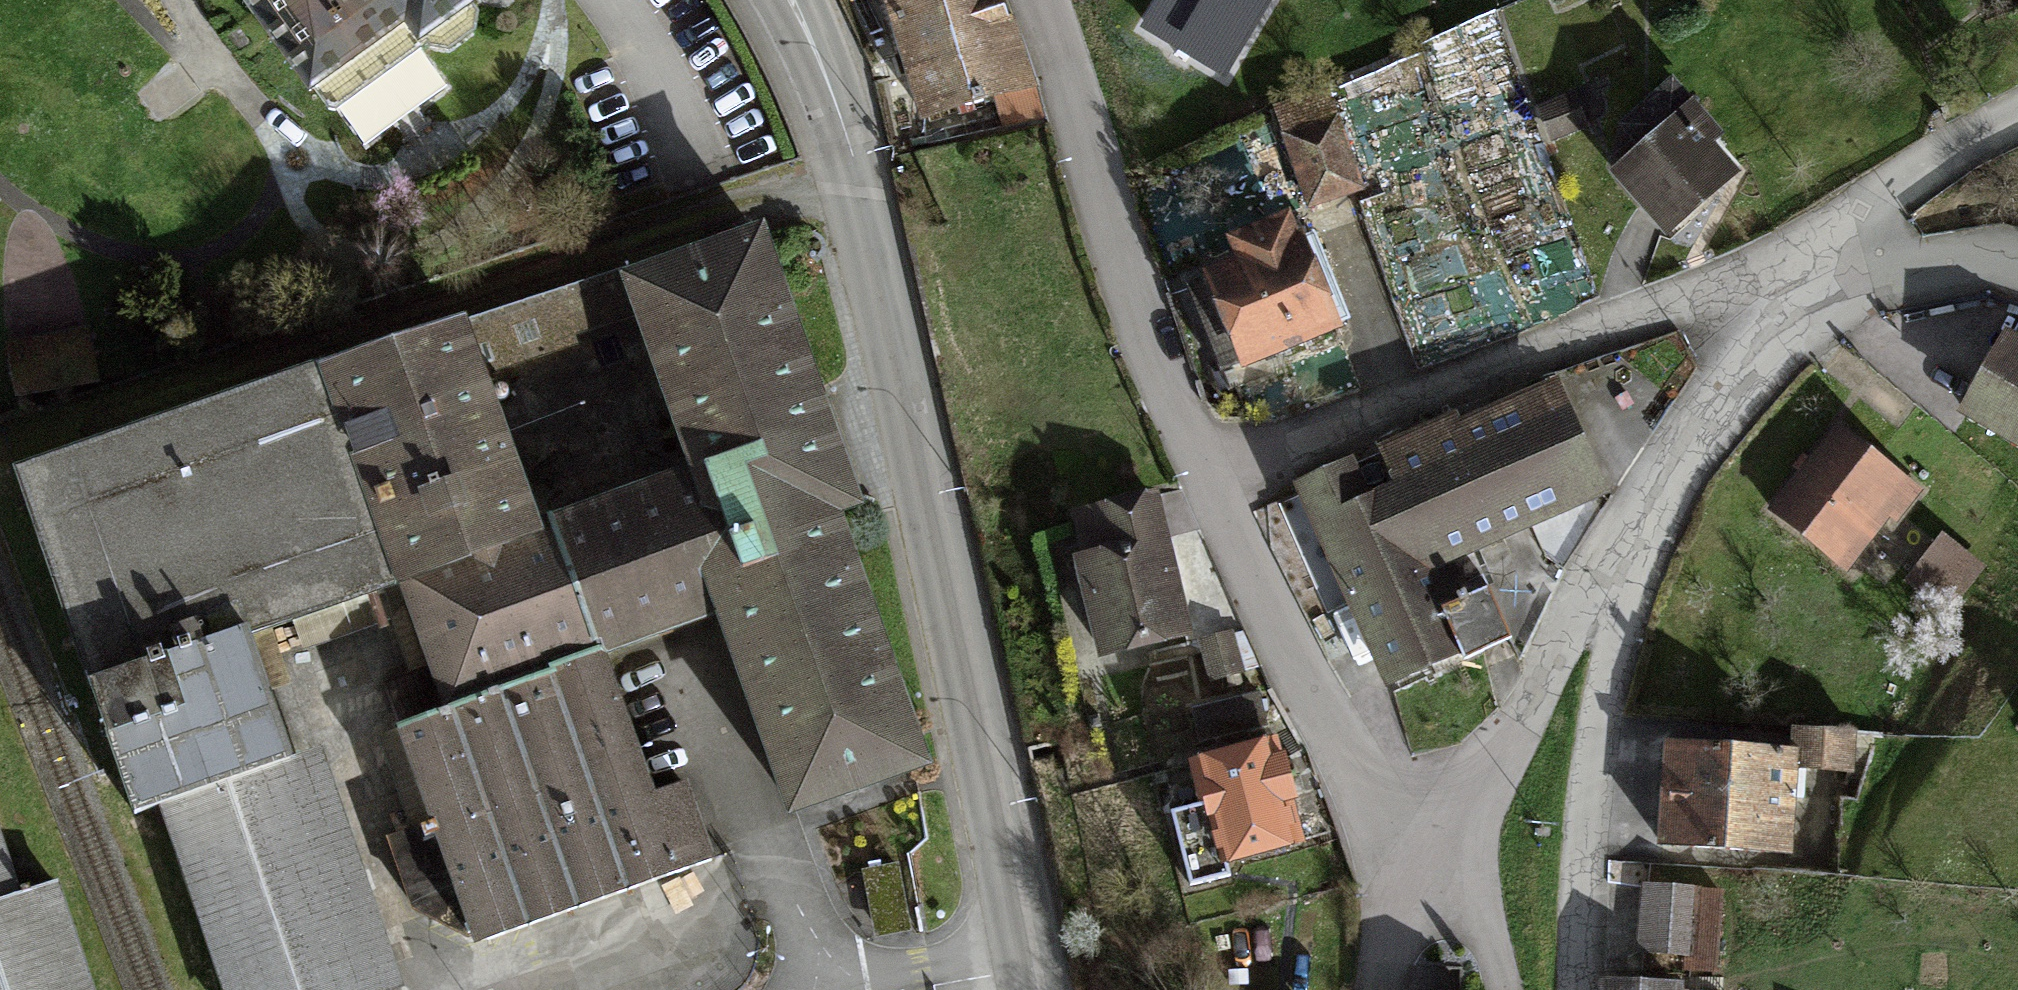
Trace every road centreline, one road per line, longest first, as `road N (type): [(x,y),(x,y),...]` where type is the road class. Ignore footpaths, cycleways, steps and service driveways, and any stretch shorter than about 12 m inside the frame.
road 1 (primary): [(1033,989),(866,240),(781,0)]
road 2 (track): [(847,173),(29,449)]
road 3 (residential): [(1199,487),(1698,300),(1828,278)]
road 4 (residential): [(1199,487),(1096,226),(1033,0)]
road 5 (residential): [(1584,989),(1584,827),(1643,512)]
road 6 (residential): [(1435,855),(1266,635),(1199,487)]
road 7 (residential): [(1643,512),(1435,855)]
road 8 (residential): [(1828,278),(1757,327),(1643,512)]
road 9 (residential): [(1828,278),(2017,115)]
road 10 (residential): [(2017,264),(1985,255),(1828,278)]
road 11 (residential): [(1499,989),(1435,855)]
road 12 (residential): [(1375,989),(1435,855)]

